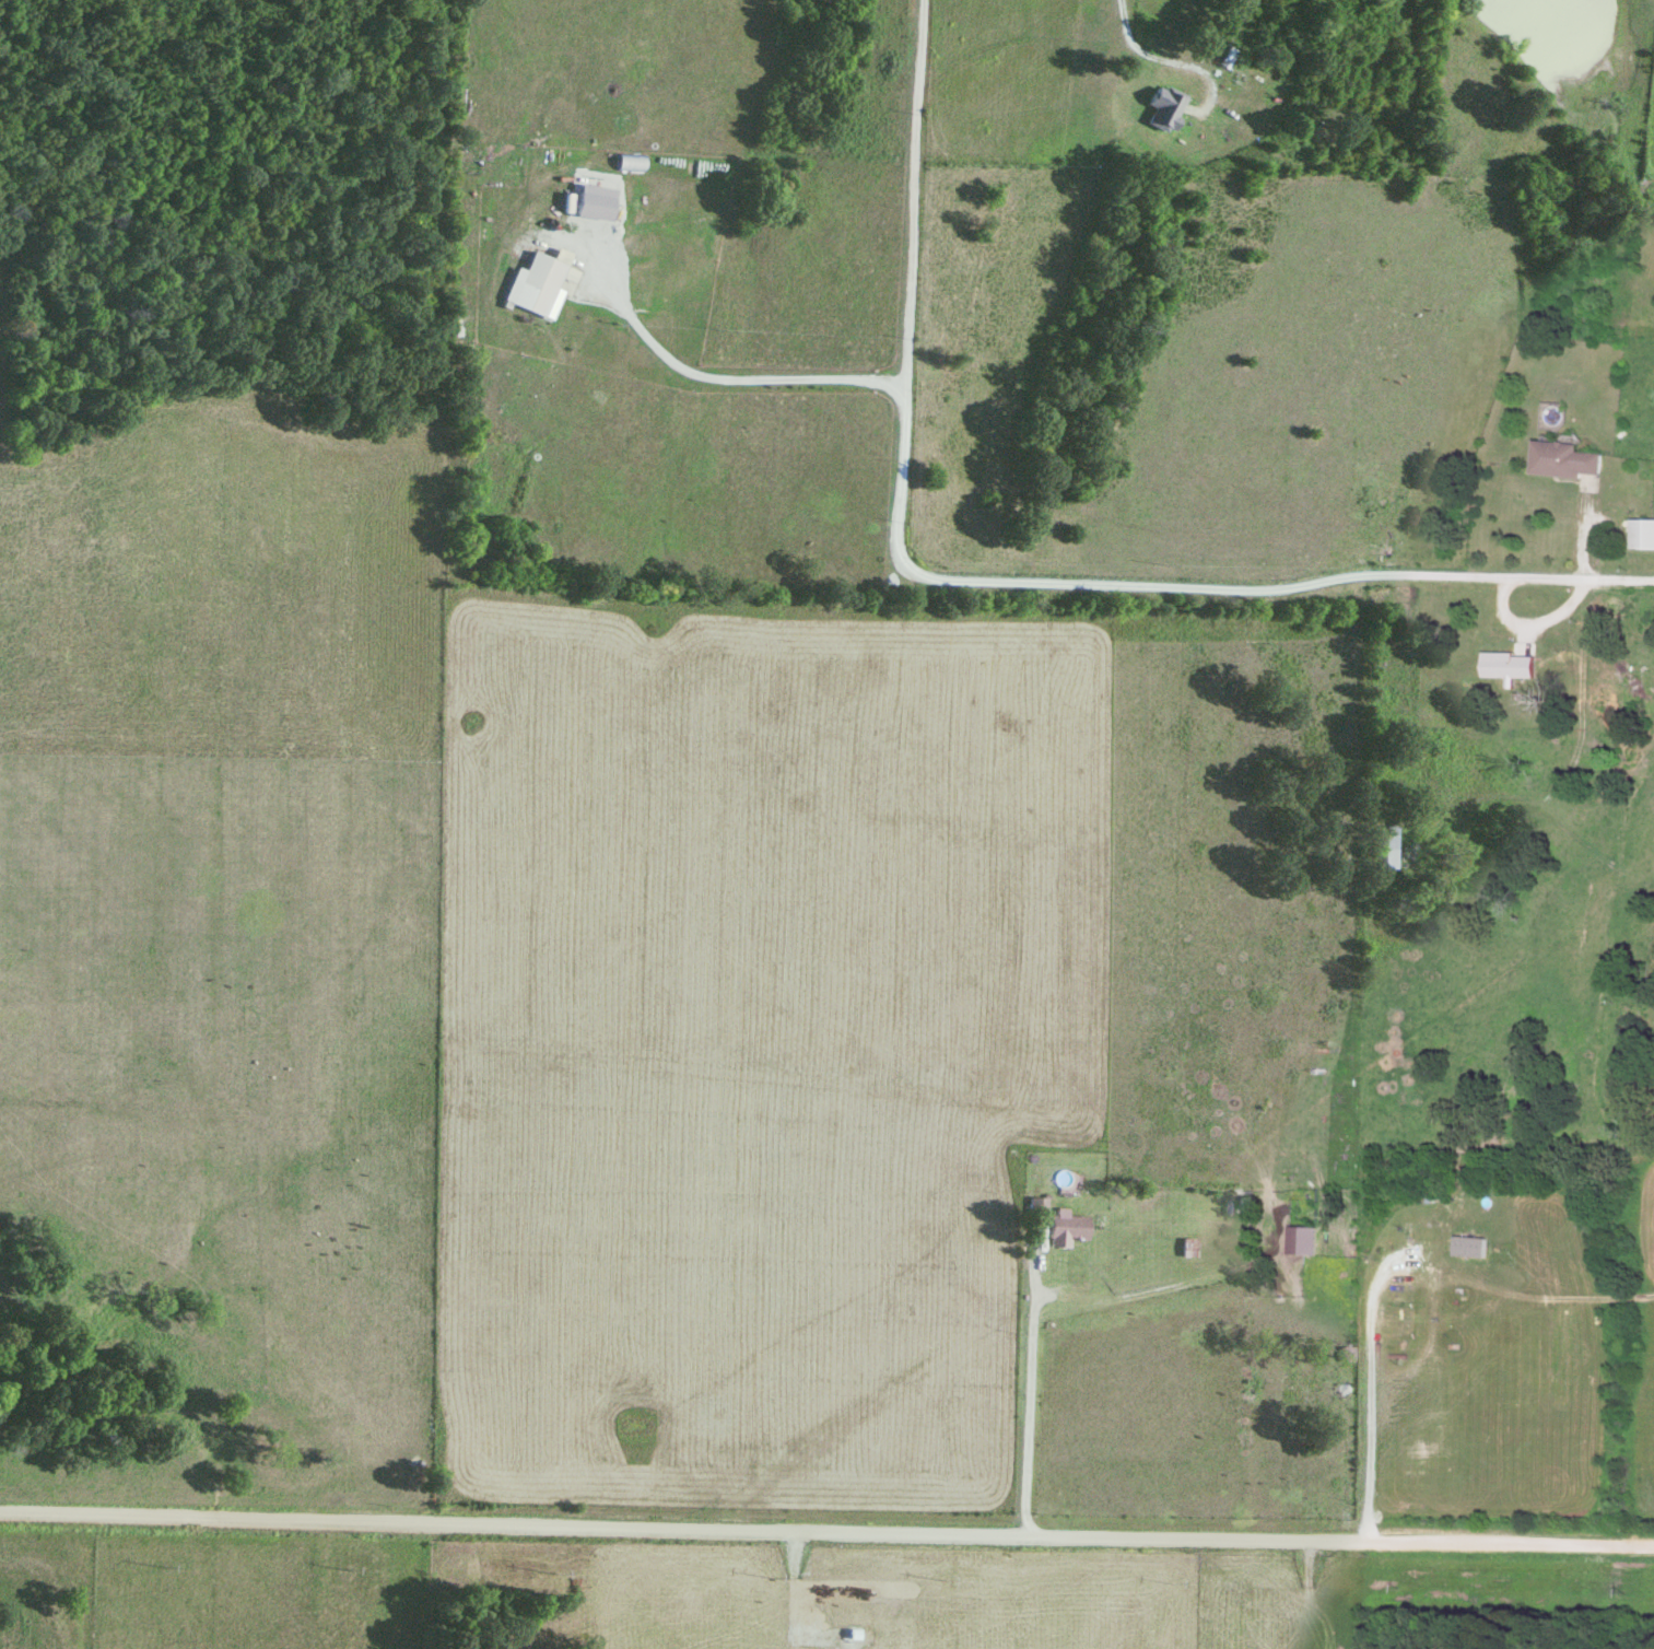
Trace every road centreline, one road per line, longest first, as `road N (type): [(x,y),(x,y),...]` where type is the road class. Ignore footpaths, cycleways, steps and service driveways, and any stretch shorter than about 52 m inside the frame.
road 1 (residential): [(1653,1550),(0,1513)]

